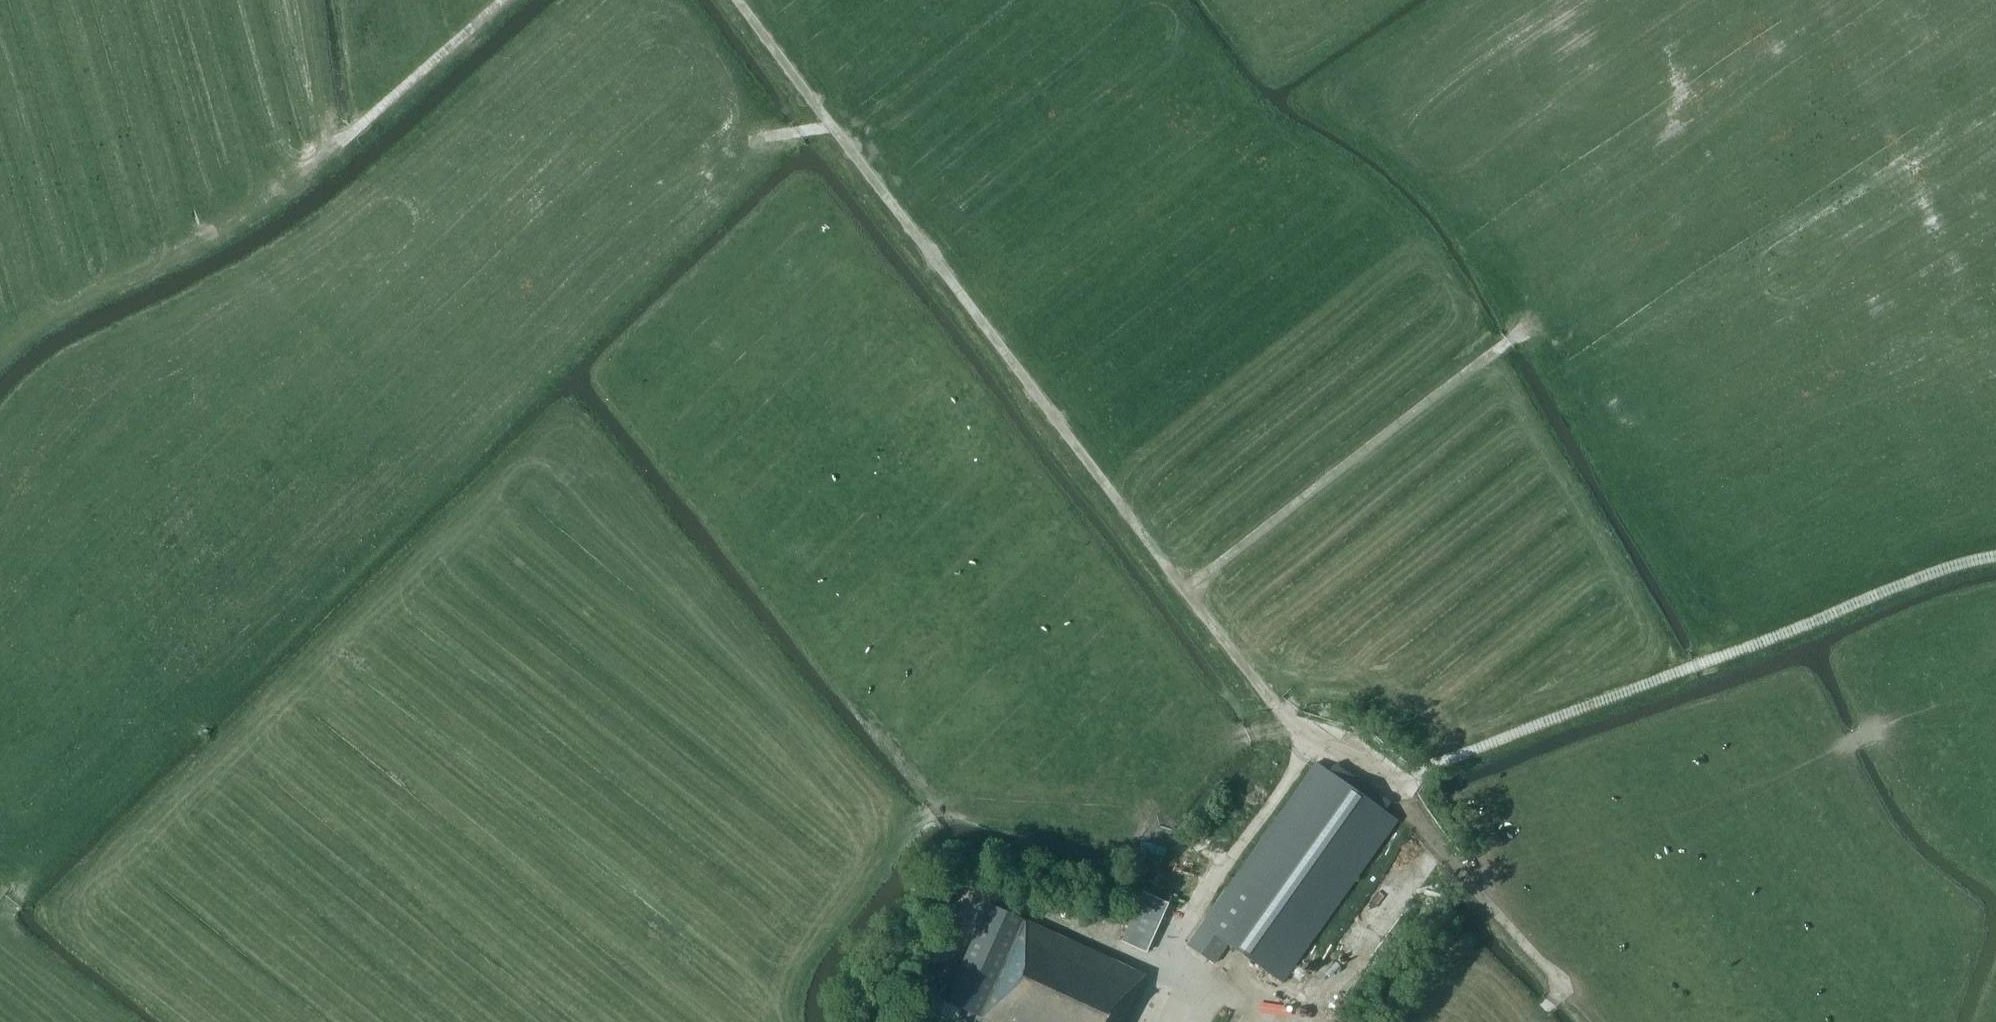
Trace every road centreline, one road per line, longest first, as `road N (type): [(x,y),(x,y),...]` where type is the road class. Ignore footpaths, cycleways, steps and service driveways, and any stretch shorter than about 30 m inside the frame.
road 1 (track): [(1995,560),(1950,569),(1454,754),(1401,801),(1360,756),(1312,742),(1282,714),(738,0)]
road 2 (track): [(500,0),(342,143)]

